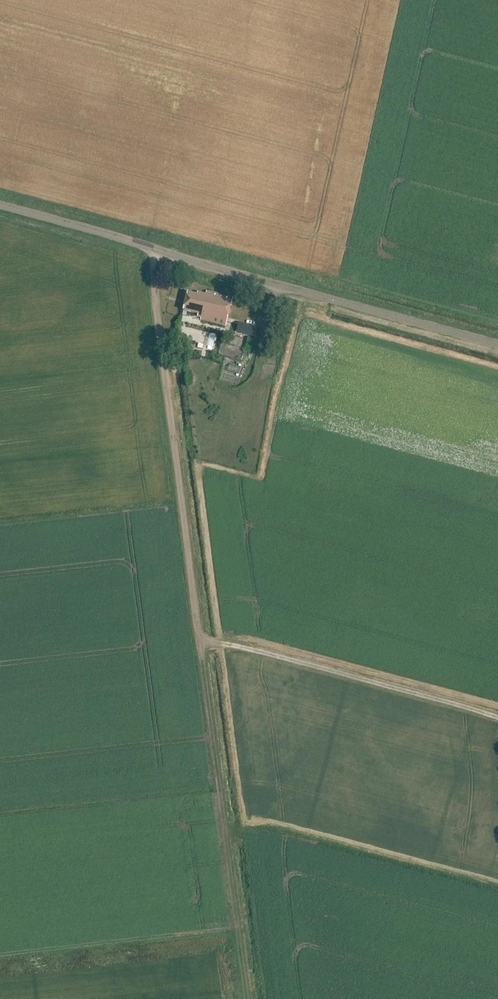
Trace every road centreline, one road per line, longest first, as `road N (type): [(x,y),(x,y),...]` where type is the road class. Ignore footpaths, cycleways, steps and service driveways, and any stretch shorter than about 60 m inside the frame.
road 1 (unclassified): [(156,250),(157,316),(200,637),(497,718)]
road 2 (unclassified): [(497,345),(156,250)]
road 3 (track): [(200,637),(224,830)]
road 4 (track): [(247,998),(224,830)]
road 5 (unclassified): [(156,250),(0,207)]

